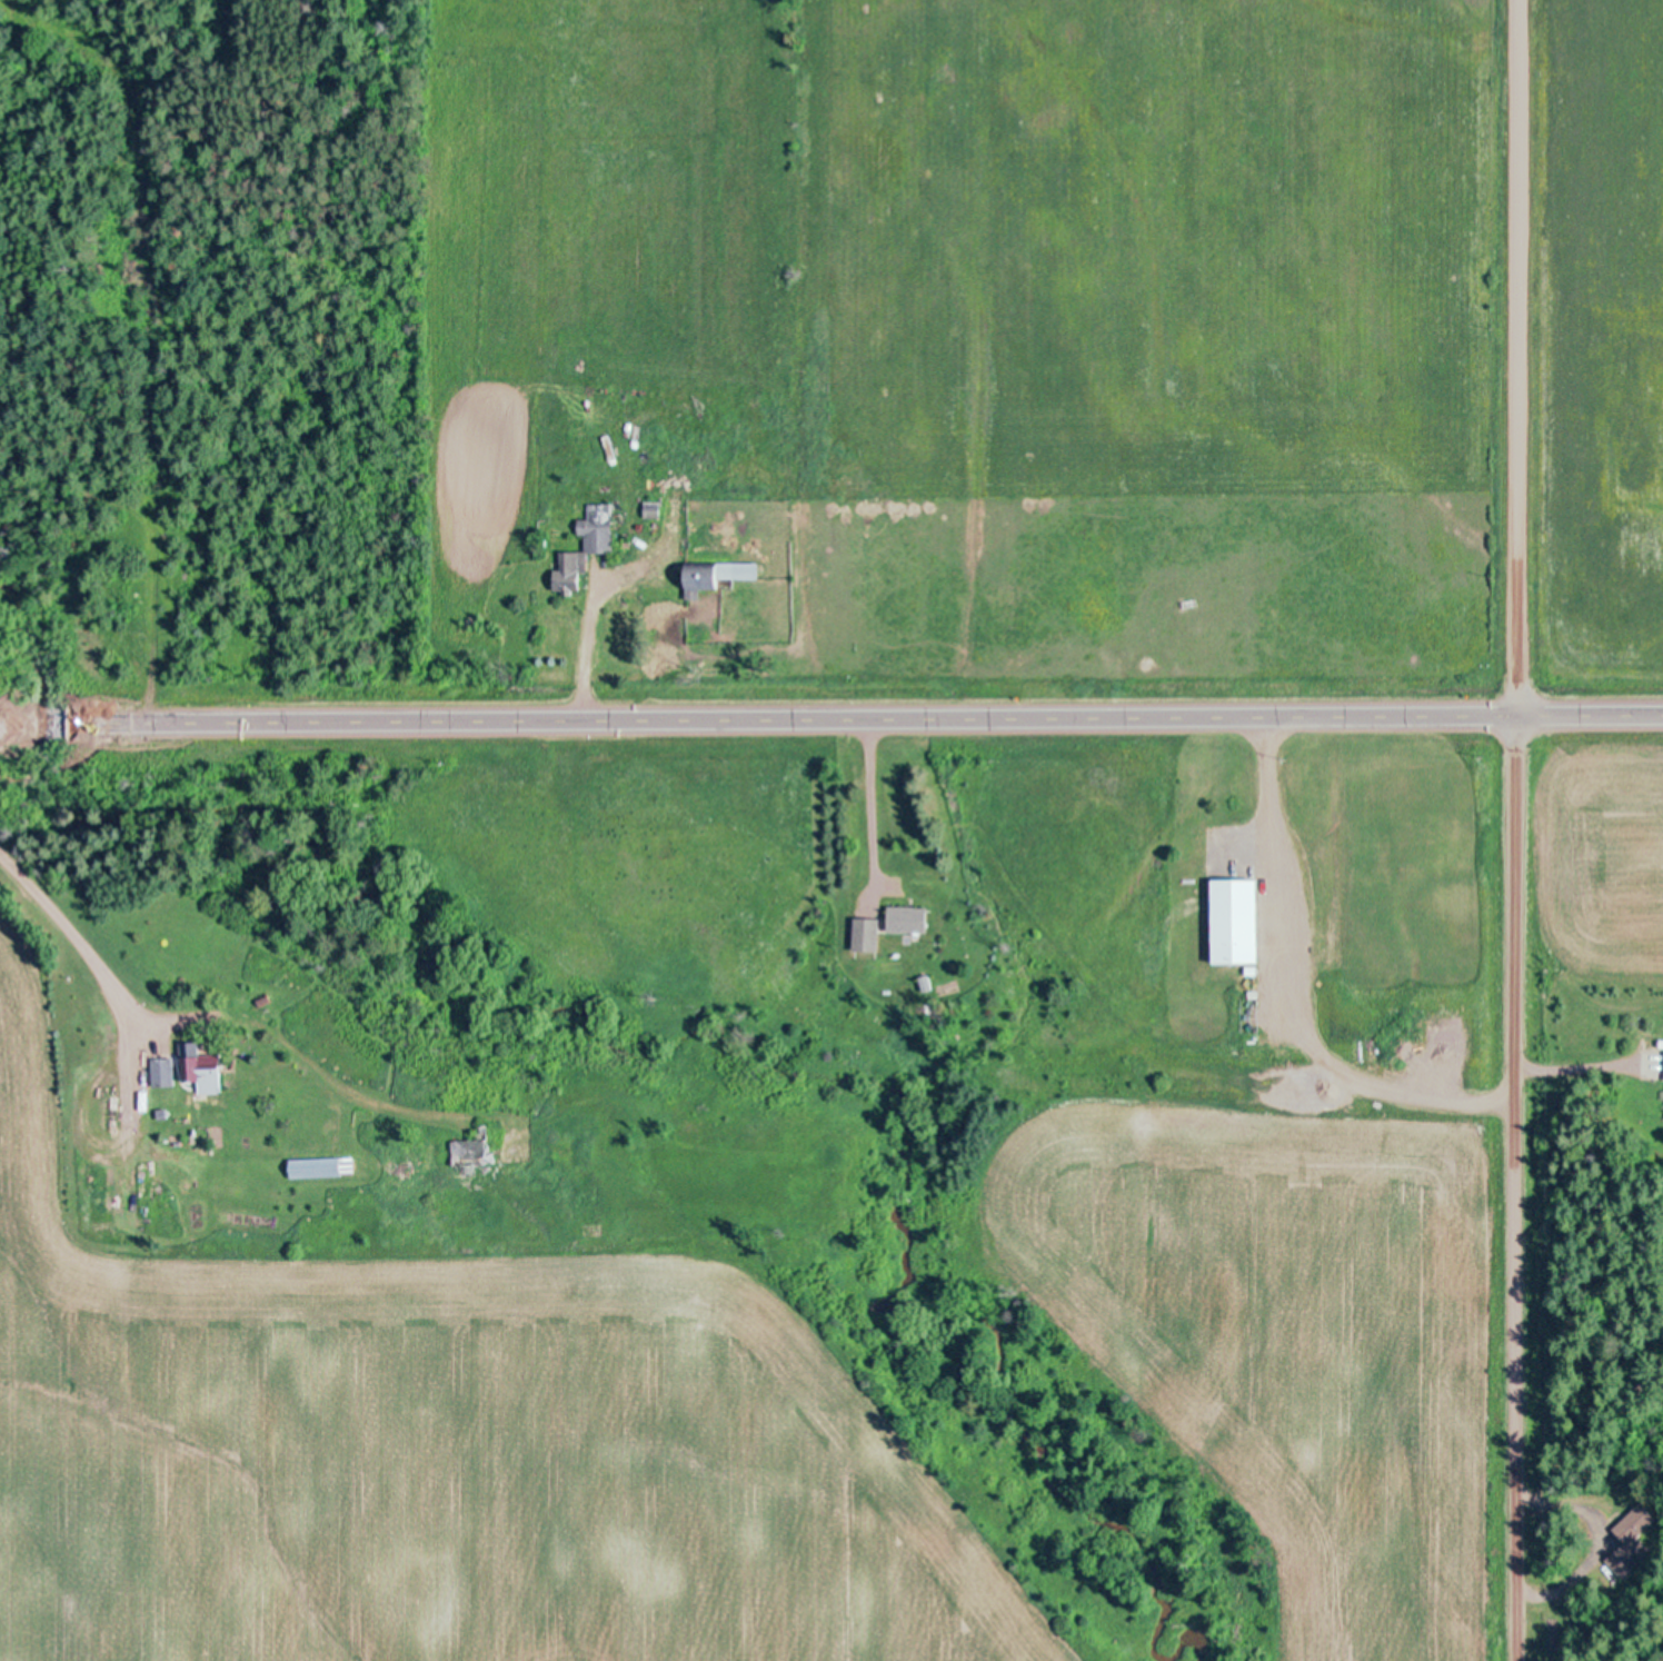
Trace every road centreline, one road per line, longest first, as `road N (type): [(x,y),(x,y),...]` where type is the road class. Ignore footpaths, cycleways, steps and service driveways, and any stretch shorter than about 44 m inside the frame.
road 1 (secondary): [(1662,718),(0,732)]
road 2 (residential): [(1515,1660),(1513,719)]
road 3 (residential): [(1513,719),(1515,0)]
road 4 (residential): [(1265,722),(1267,872),(1281,949),(1326,1072),(1365,1092),(1513,1106)]
road 5 (residential): [(0,931),(106,1076)]
road 6 (residential): [(1513,1068),(1661,1070)]

